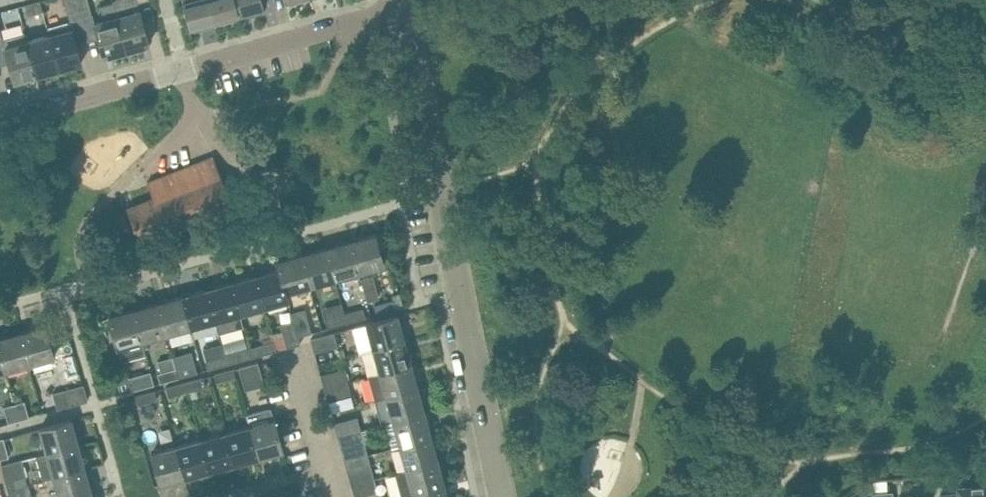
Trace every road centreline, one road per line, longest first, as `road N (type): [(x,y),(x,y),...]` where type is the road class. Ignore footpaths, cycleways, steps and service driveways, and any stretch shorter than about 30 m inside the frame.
road 1 (residential): [(501,496),(405,9)]
road 2 (residential): [(181,67),(405,9)]
road 3 (residential): [(0,116),(181,67)]
road 4 (residential): [(114,191),(180,135),(194,108),(181,67)]

